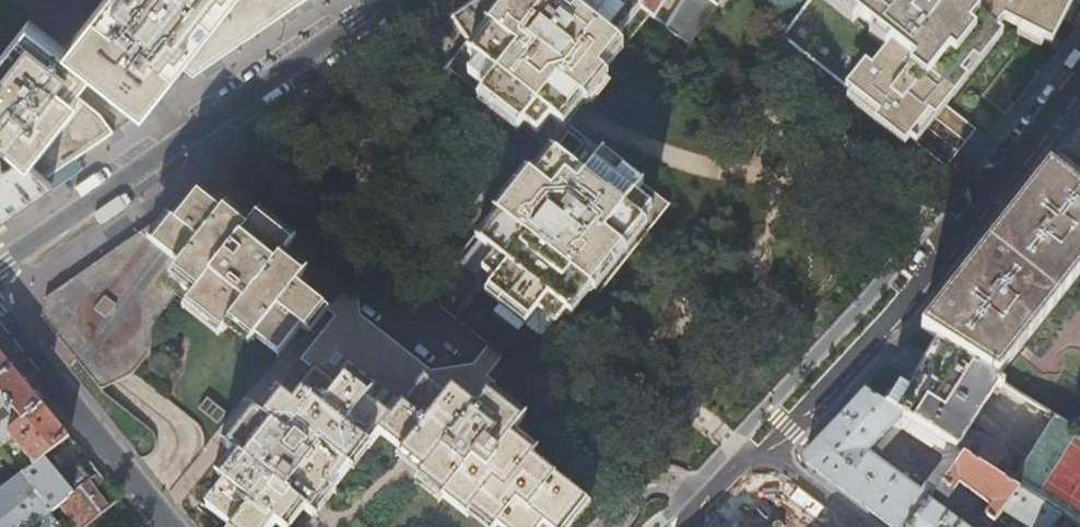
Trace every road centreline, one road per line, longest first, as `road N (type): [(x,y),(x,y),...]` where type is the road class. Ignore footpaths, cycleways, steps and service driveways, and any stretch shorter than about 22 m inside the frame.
road 1 (residential): [(1079,76),(873,340),(762,456)]
road 2 (tertiary): [(0,264),(383,0)]
road 3 (residential): [(0,320),(164,526)]
road 4 (residential): [(859,526),(762,456)]

